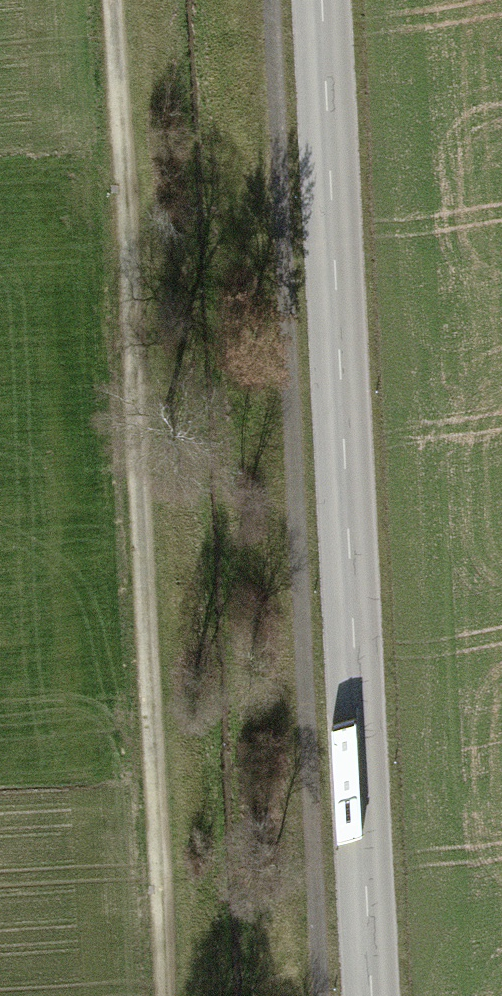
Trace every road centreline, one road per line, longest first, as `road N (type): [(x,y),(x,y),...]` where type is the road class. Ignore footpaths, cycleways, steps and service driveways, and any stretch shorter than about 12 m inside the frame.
road 1 (track): [(162,995),(111,0)]
road 2 (tertiary): [(320,0),(371,995)]

